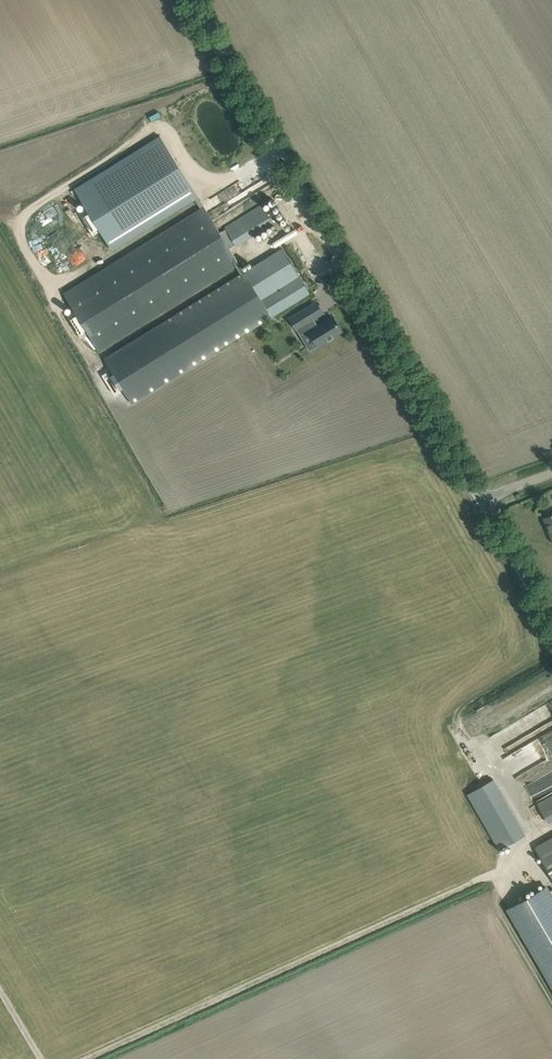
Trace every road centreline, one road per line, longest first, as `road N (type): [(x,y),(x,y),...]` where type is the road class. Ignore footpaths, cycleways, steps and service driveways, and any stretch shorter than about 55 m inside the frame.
road 1 (unclassified): [(482,500),(190,0)]
road 2 (unclassified): [(551,621),(482,500)]

